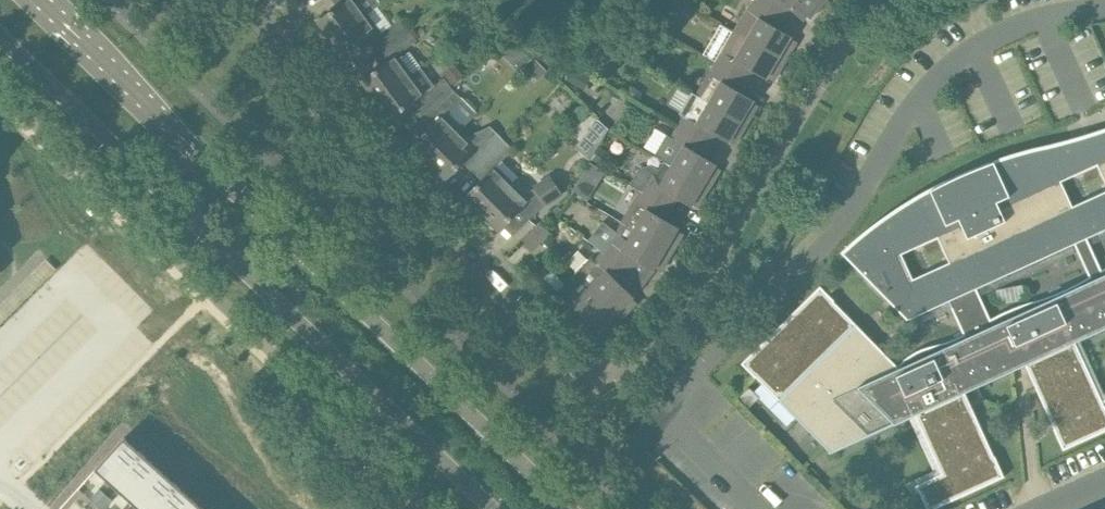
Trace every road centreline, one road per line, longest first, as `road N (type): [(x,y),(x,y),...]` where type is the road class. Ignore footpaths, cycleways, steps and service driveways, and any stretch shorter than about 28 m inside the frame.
road 1 (residential): [(258,6),(389,172),(581,365),(600,374),(647,351),(722,254),(764,176),(890,0)]
road 2 (secondary): [(568,508),(40,0)]
road 3 (secondary): [(0,31),(496,508)]
road 4 (residential): [(1104,0),(977,45),(938,74),(844,221),(674,400),(667,418)]
road 5 (residential): [(0,343),(67,276),(120,328),(0,446)]
road 6 (residential): [(757,508),(667,418)]

